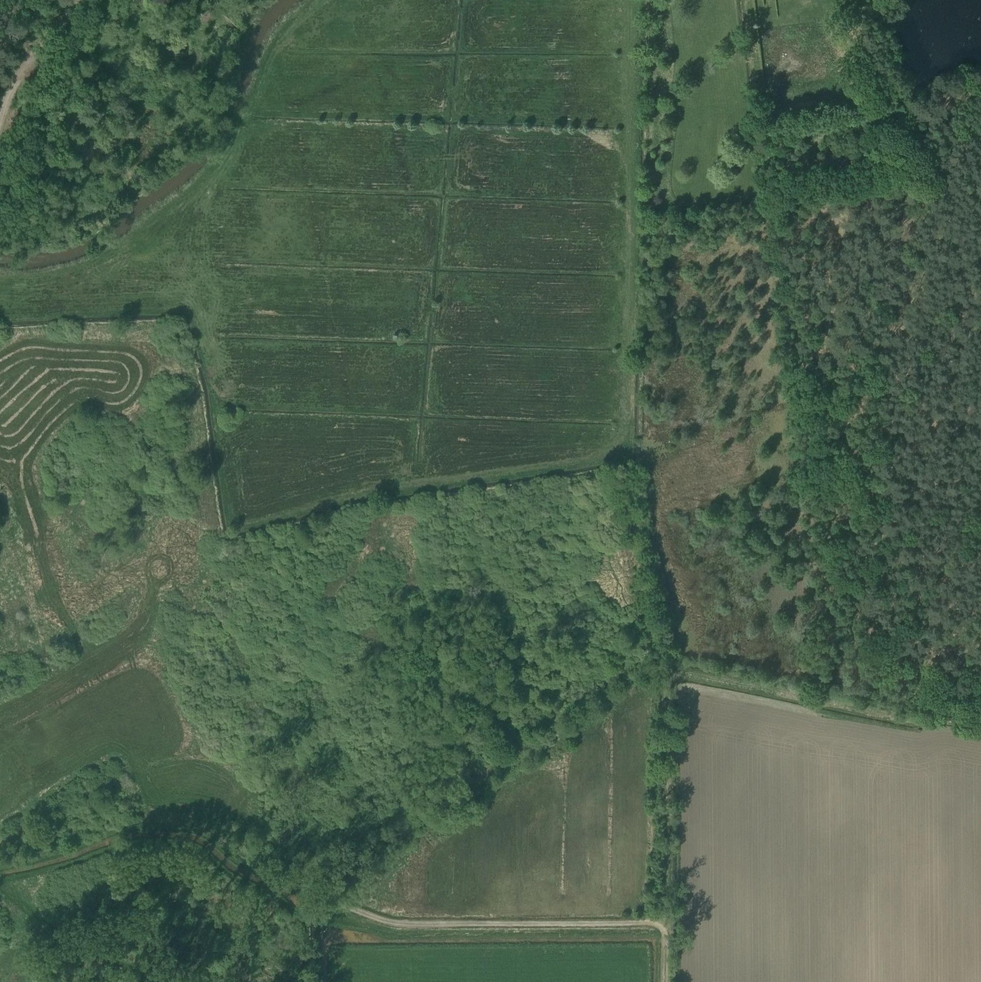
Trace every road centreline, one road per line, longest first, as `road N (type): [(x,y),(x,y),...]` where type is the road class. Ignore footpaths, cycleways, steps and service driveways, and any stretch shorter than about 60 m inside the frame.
road 1 (track): [(312,981),(308,930),(323,904),(398,924),(652,923),(663,932),(662,981)]
road 2 (track): [(0,884),(50,932),(162,981)]
road 3 (track): [(0,131),(5,101),(78,0)]

